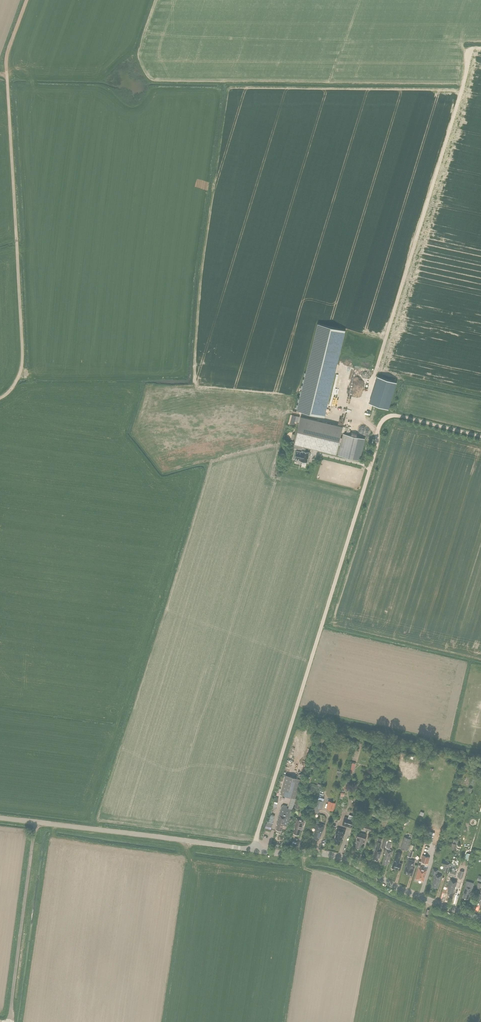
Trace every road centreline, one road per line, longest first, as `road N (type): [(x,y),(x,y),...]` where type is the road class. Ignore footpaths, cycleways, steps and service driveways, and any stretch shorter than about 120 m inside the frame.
road 1 (unclassified): [(480,919),(335,856),(0,818)]
road 2 (track): [(378,431),(361,416),(469,53),(480,49)]
road 3 (track): [(0,398),(22,361),(6,65),(27,0)]

